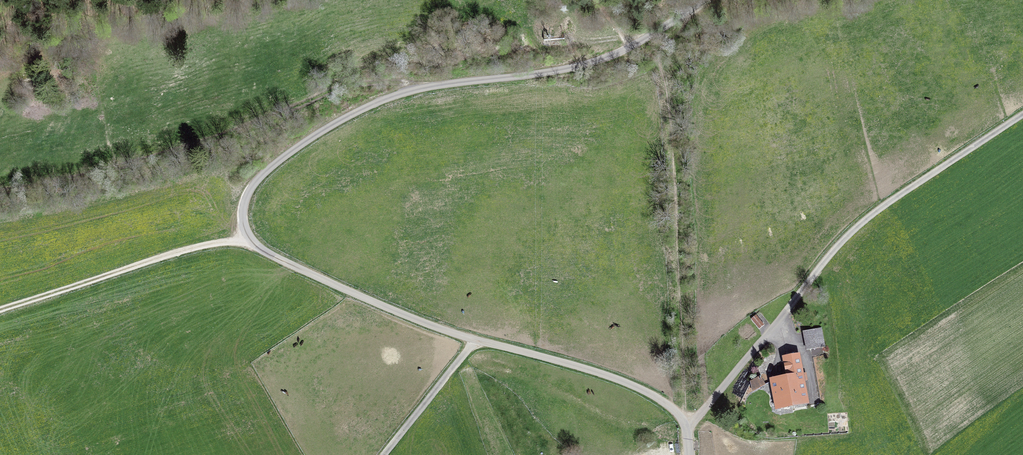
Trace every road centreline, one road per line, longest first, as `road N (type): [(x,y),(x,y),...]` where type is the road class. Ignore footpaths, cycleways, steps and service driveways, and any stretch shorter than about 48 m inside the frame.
road 1 (unclassified): [(687,425),(647,391),(472,341),(327,285),(245,238),(238,211),(281,154),(340,119),(428,86),(595,63),(696,0)]
road 2 (track): [(0,309),(245,238)]
road 3 (residential): [(687,425),(811,281)]

